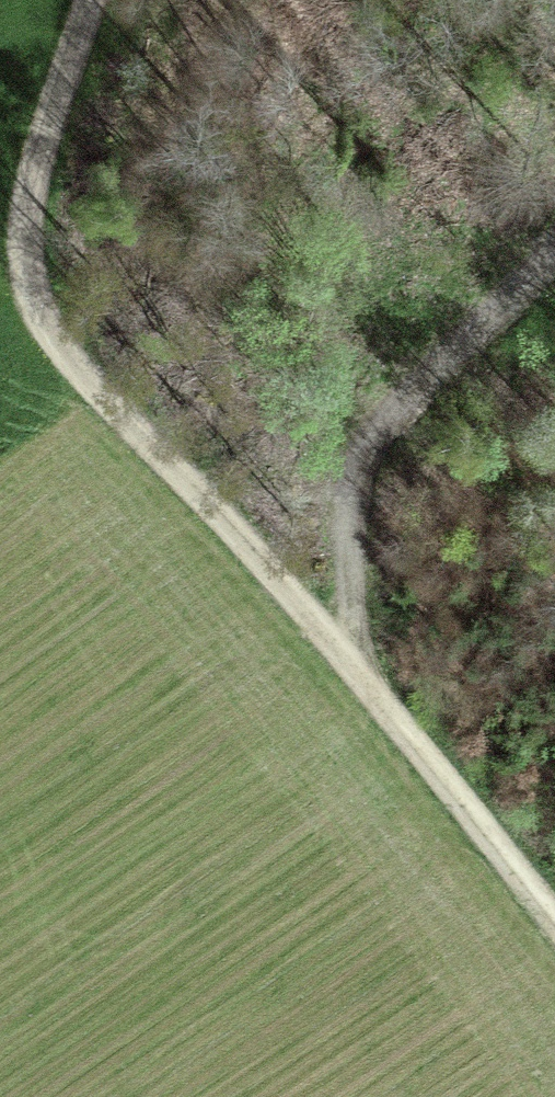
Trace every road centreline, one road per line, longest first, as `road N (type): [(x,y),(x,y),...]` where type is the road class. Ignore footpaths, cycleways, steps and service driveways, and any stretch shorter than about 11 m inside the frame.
road 1 (track): [(554,940),(364,686),(131,441),(50,332),(22,242),(99,0)]
road 2 (track): [(364,686),(353,493),(415,394),(554,260)]

